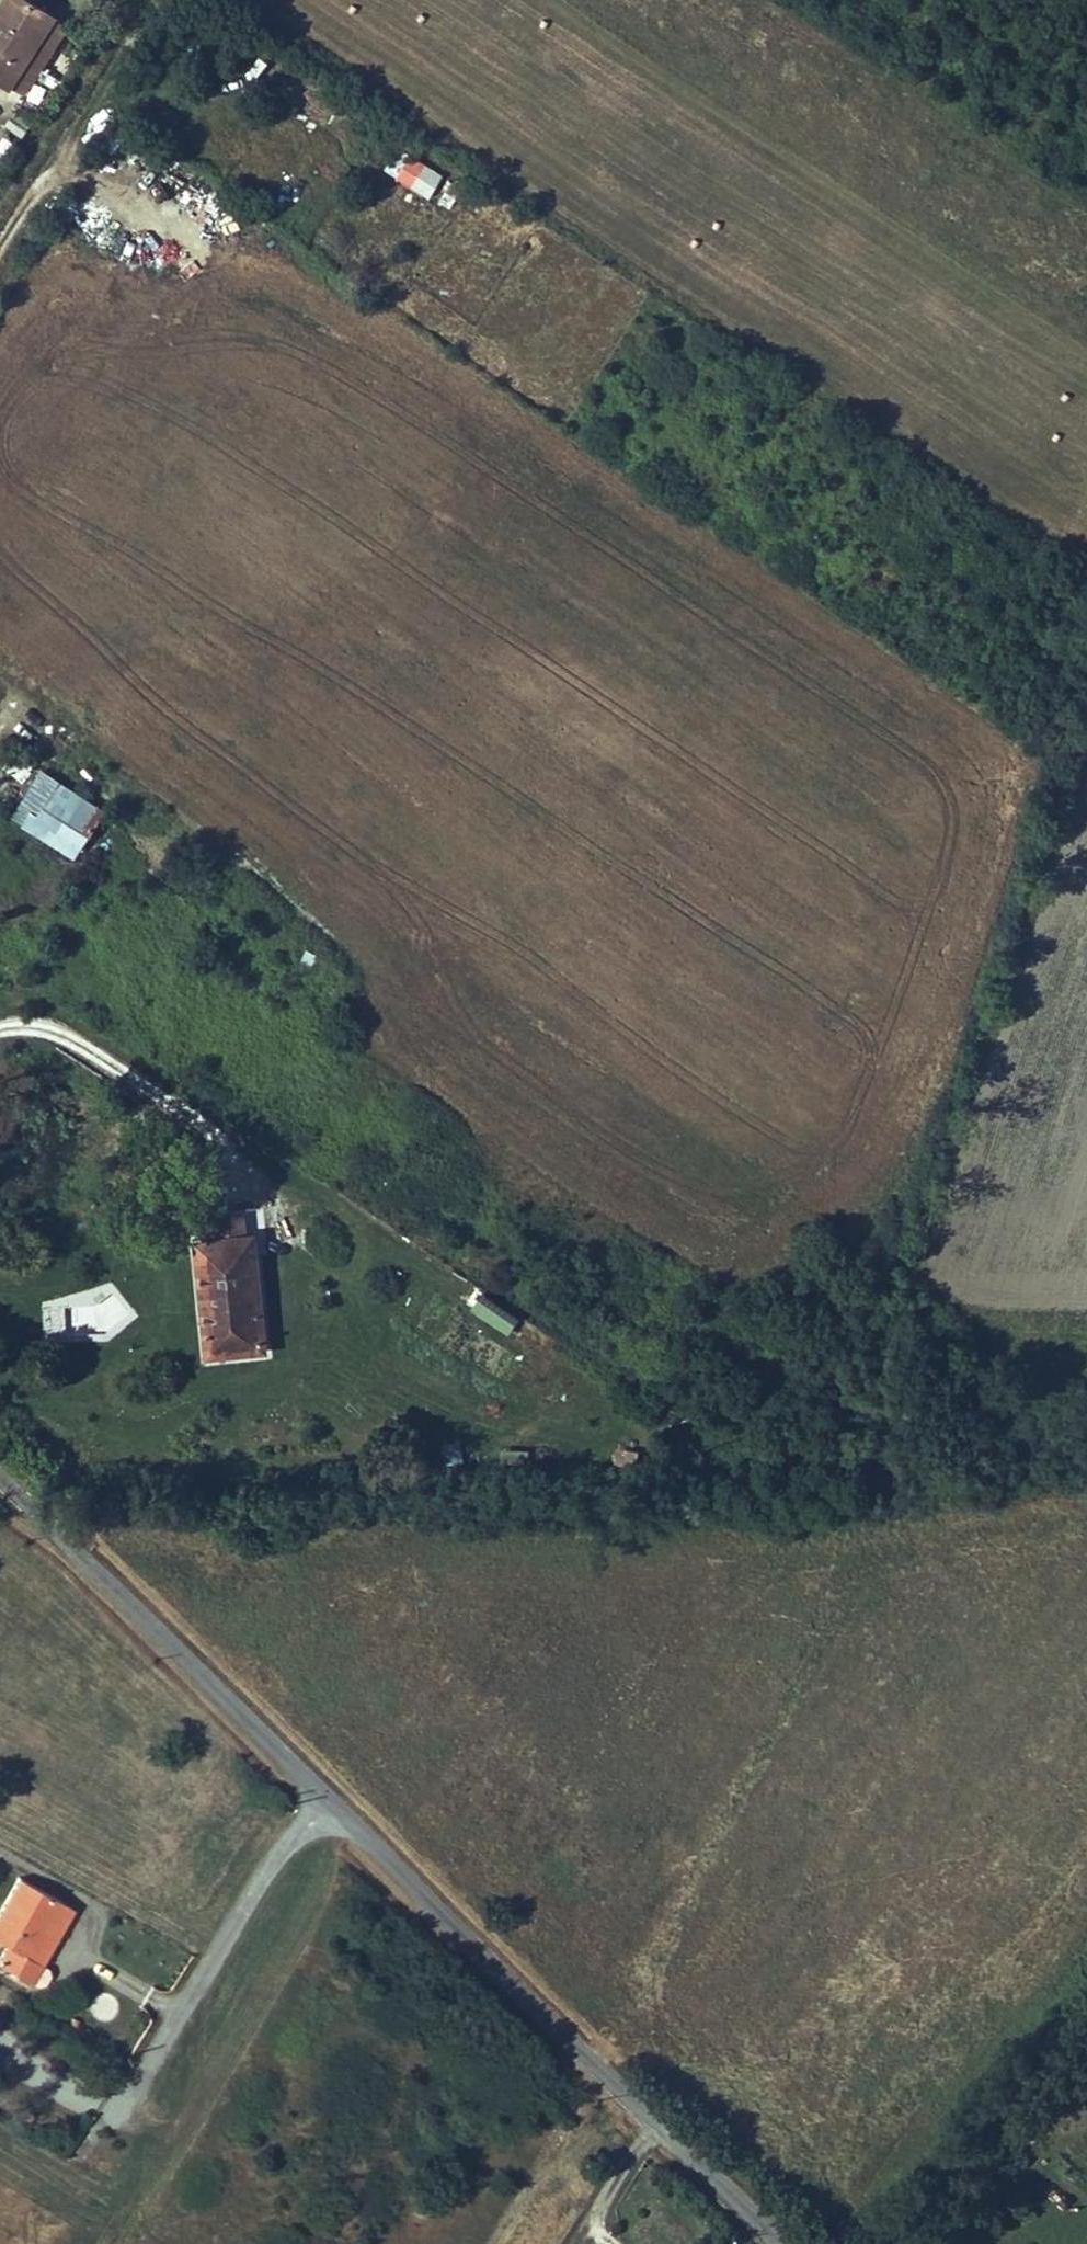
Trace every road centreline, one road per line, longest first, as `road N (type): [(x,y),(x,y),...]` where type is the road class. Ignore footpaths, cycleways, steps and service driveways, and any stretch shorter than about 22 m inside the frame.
road 1 (unclassified): [(0,1481),(520,2001),(775,2243)]

